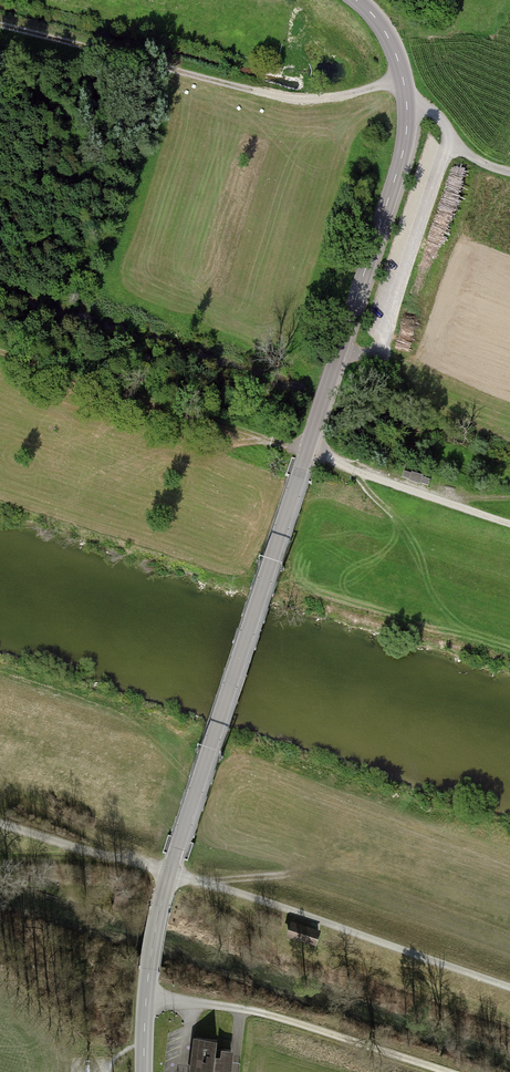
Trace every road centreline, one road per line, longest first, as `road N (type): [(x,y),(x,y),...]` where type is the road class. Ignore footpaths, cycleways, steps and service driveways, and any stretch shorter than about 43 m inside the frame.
road 1 (tertiary): [(356,0),(386,33),(400,65),(403,153),(169,873),(150,969),(144,1071)]
road 2 (track): [(0,823),(142,861),(509,986)]
road 3 (track): [(403,79),(335,97),(271,95),(0,26)]
road 4 (track): [(0,354),(306,453)]
road 5 (track): [(146,997),(248,1010),(446,1071)]
road 6 (track): [(205,883),(402,853),(509,871)]
road 7 (track): [(509,524),(306,453)]
road 8 (track): [(0,792),(142,861)]
road 9 (track): [(509,172),(465,152),(433,112),(407,108)]

